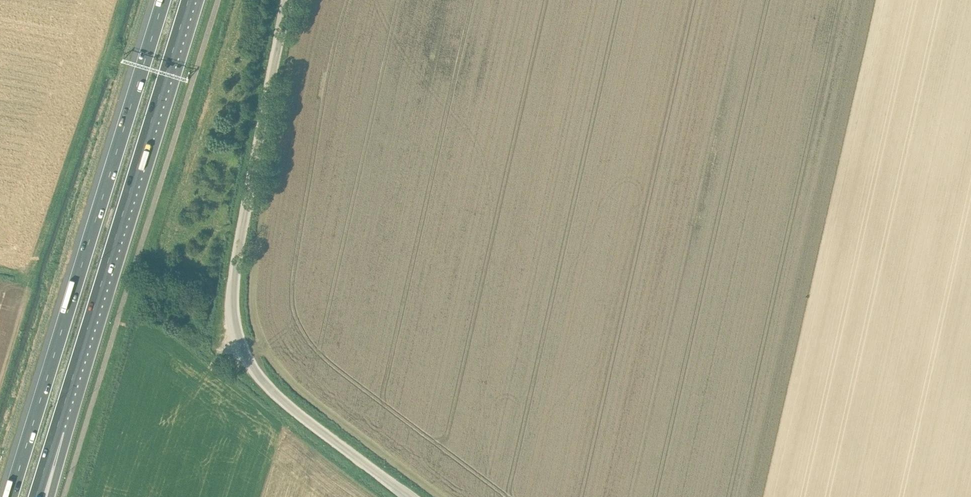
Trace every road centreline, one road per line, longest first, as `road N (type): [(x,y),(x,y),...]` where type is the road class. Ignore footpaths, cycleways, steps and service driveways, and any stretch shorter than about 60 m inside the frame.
road 1 (unclassified): [(407,496),(278,398),(253,365),(240,318),(240,249),(289,0)]
road 2 (motorway): [(163,0),(10,496)]
road 3 (motorway): [(57,430),(188,0)]

